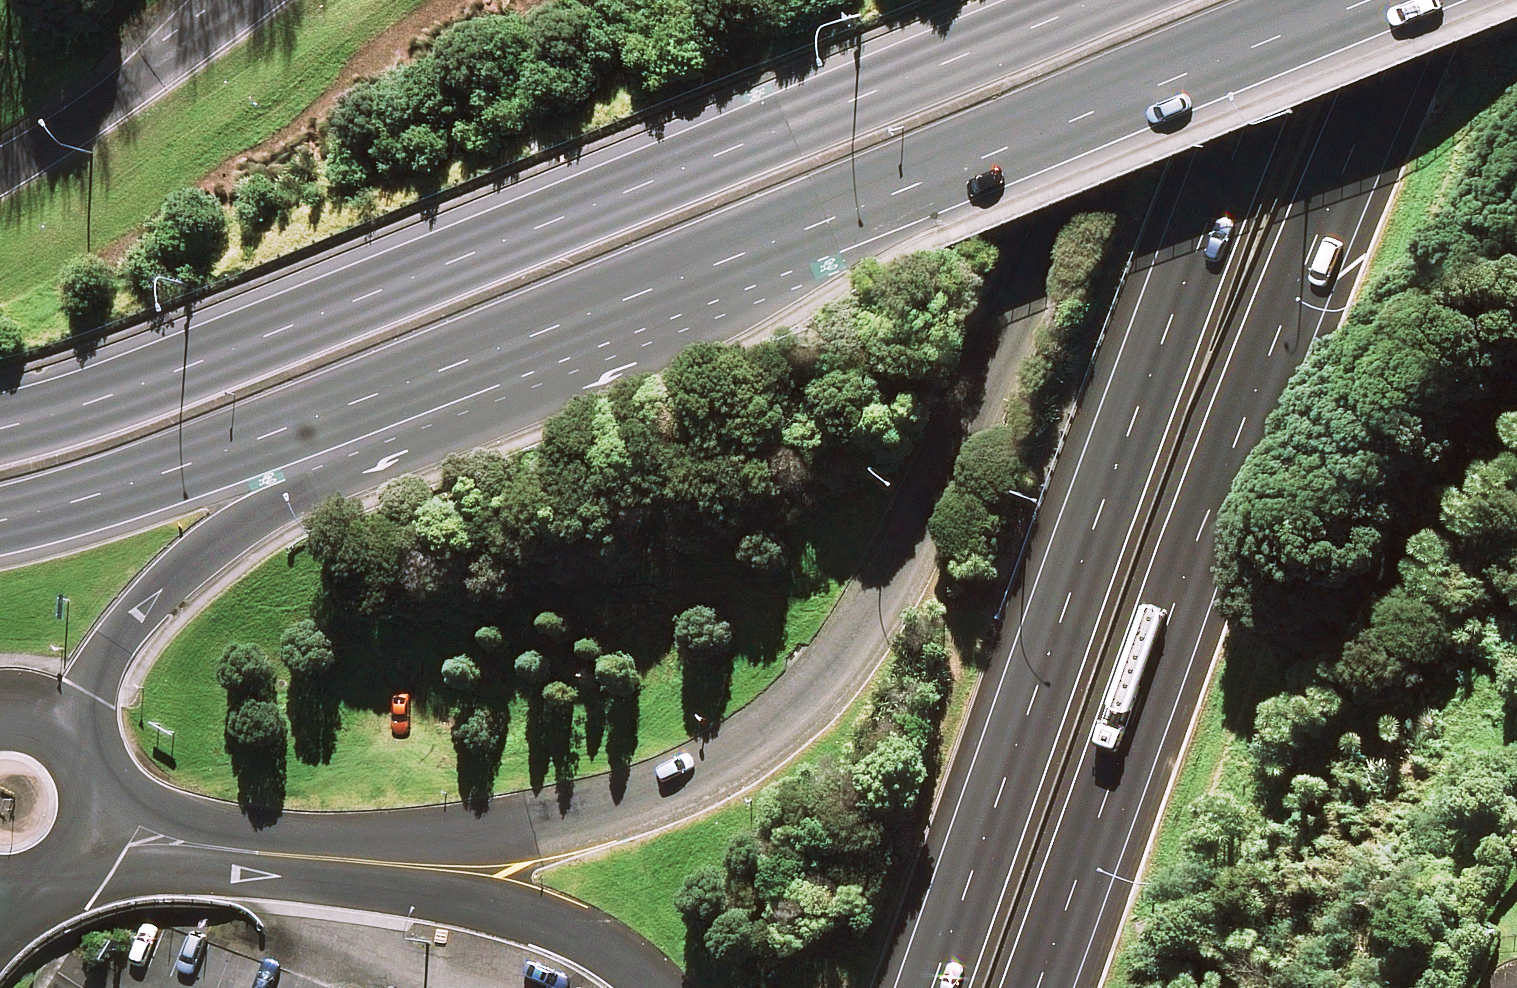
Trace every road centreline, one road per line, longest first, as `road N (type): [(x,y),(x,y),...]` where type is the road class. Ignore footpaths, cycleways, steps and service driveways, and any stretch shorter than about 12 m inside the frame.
road 1 (trunk): [(437,863),(686,782),(755,745),(815,686),(871,615),(948,482),(1163,0)]
road 2 (secondary): [(0,431),(266,340),(1097,0)]
road 3 (trunk): [(1415,0),(1211,506),(1039,987)]
road 4 (trunk): [(935,987),(1091,542),(1237,152),(1304,0)]
road 5 (secondary): [(711,266),(512,409),(328,486),(178,572),(124,628),(61,731)]
road 6 (secondary): [(711,266),(305,423),(70,505),(0,521)]
road 7 (secondary): [(1368,0),(711,266)]
road 8 (trunk): [(91,837),(437,863)]
road 9 (trunk): [(0,178),(247,0)]
road 10 (trunk): [(660,987),(597,944),(437,863)]

